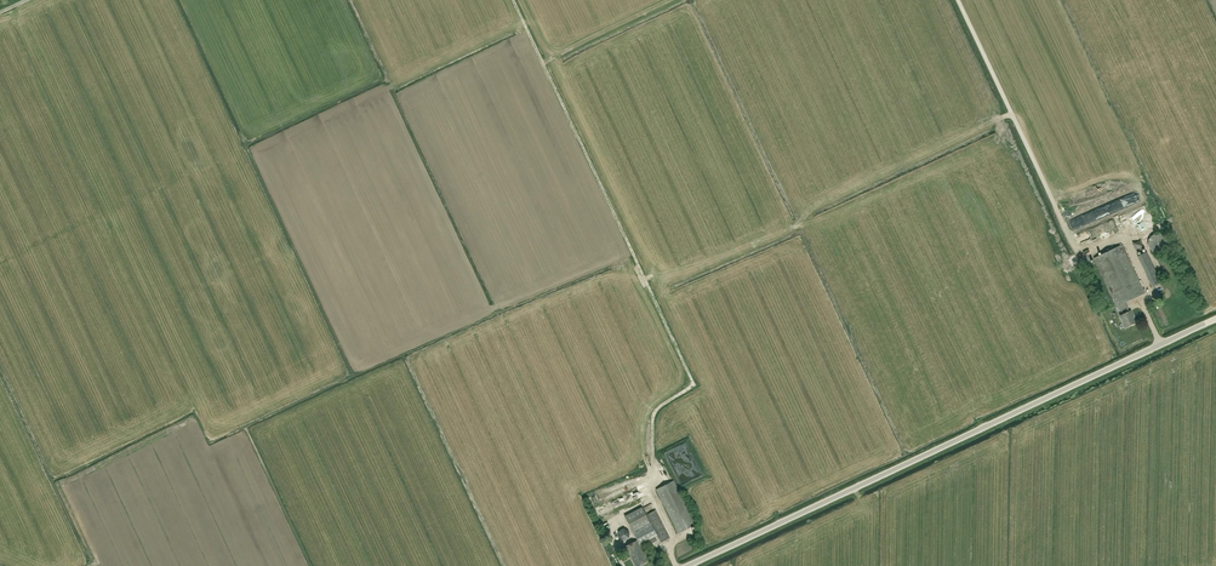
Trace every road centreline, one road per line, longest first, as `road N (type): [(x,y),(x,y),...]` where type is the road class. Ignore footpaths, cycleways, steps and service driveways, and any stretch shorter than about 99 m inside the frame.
road 1 (tertiary): [(689,565),(1215,320)]
road 2 (track): [(93,565),(98,560),(65,489),(189,421)]

